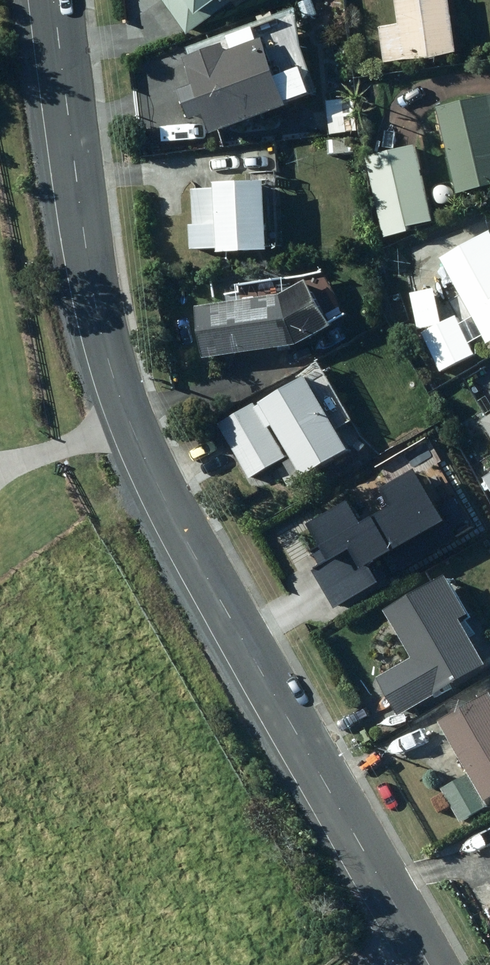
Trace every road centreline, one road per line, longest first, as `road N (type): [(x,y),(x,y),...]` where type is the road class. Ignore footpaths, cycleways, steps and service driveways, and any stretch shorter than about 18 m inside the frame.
road 1 (secondary): [(53,0),(96,292),(136,440),(414,941)]

